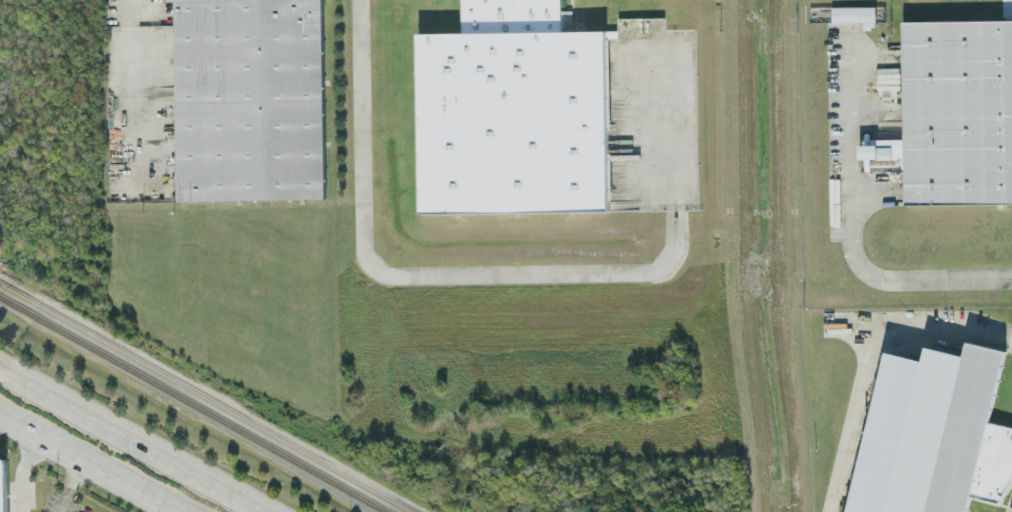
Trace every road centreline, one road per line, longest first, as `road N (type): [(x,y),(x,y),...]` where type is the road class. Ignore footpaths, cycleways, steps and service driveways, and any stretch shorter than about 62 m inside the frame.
road 1 (trunk): [(265,511),(0,368)]
road 2 (trunk): [(0,408),(190,511)]

